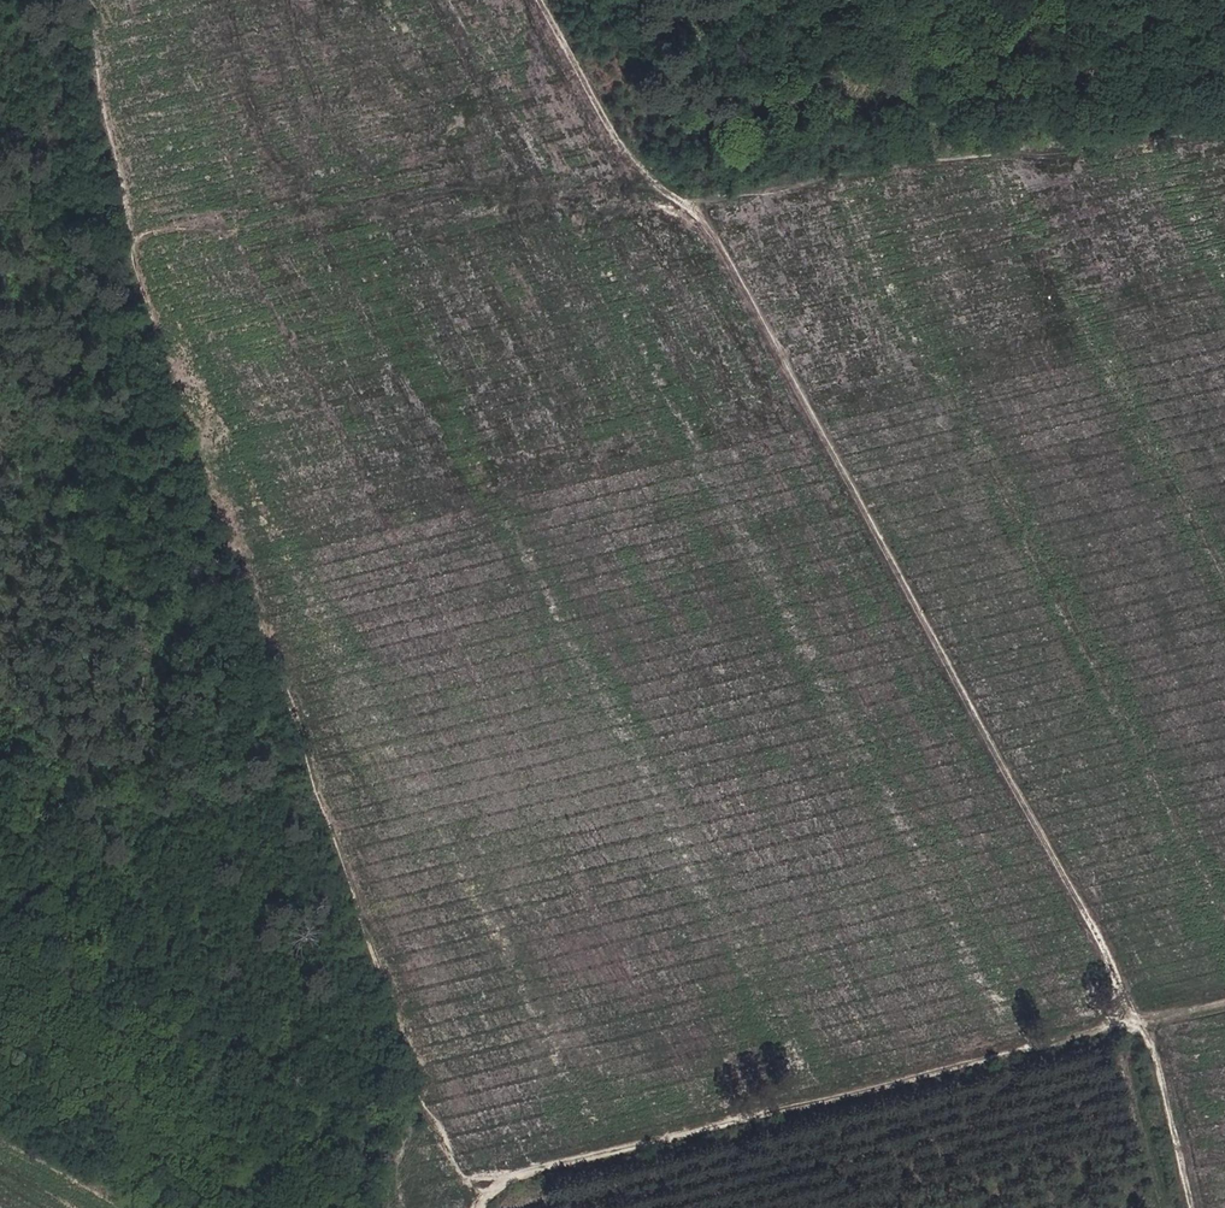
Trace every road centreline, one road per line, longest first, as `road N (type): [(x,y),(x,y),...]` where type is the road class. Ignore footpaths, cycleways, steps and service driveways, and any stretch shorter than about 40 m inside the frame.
road 1 (track): [(483,1207),(515,1180),(547,1167),(1088,1037),(1125,1019)]

